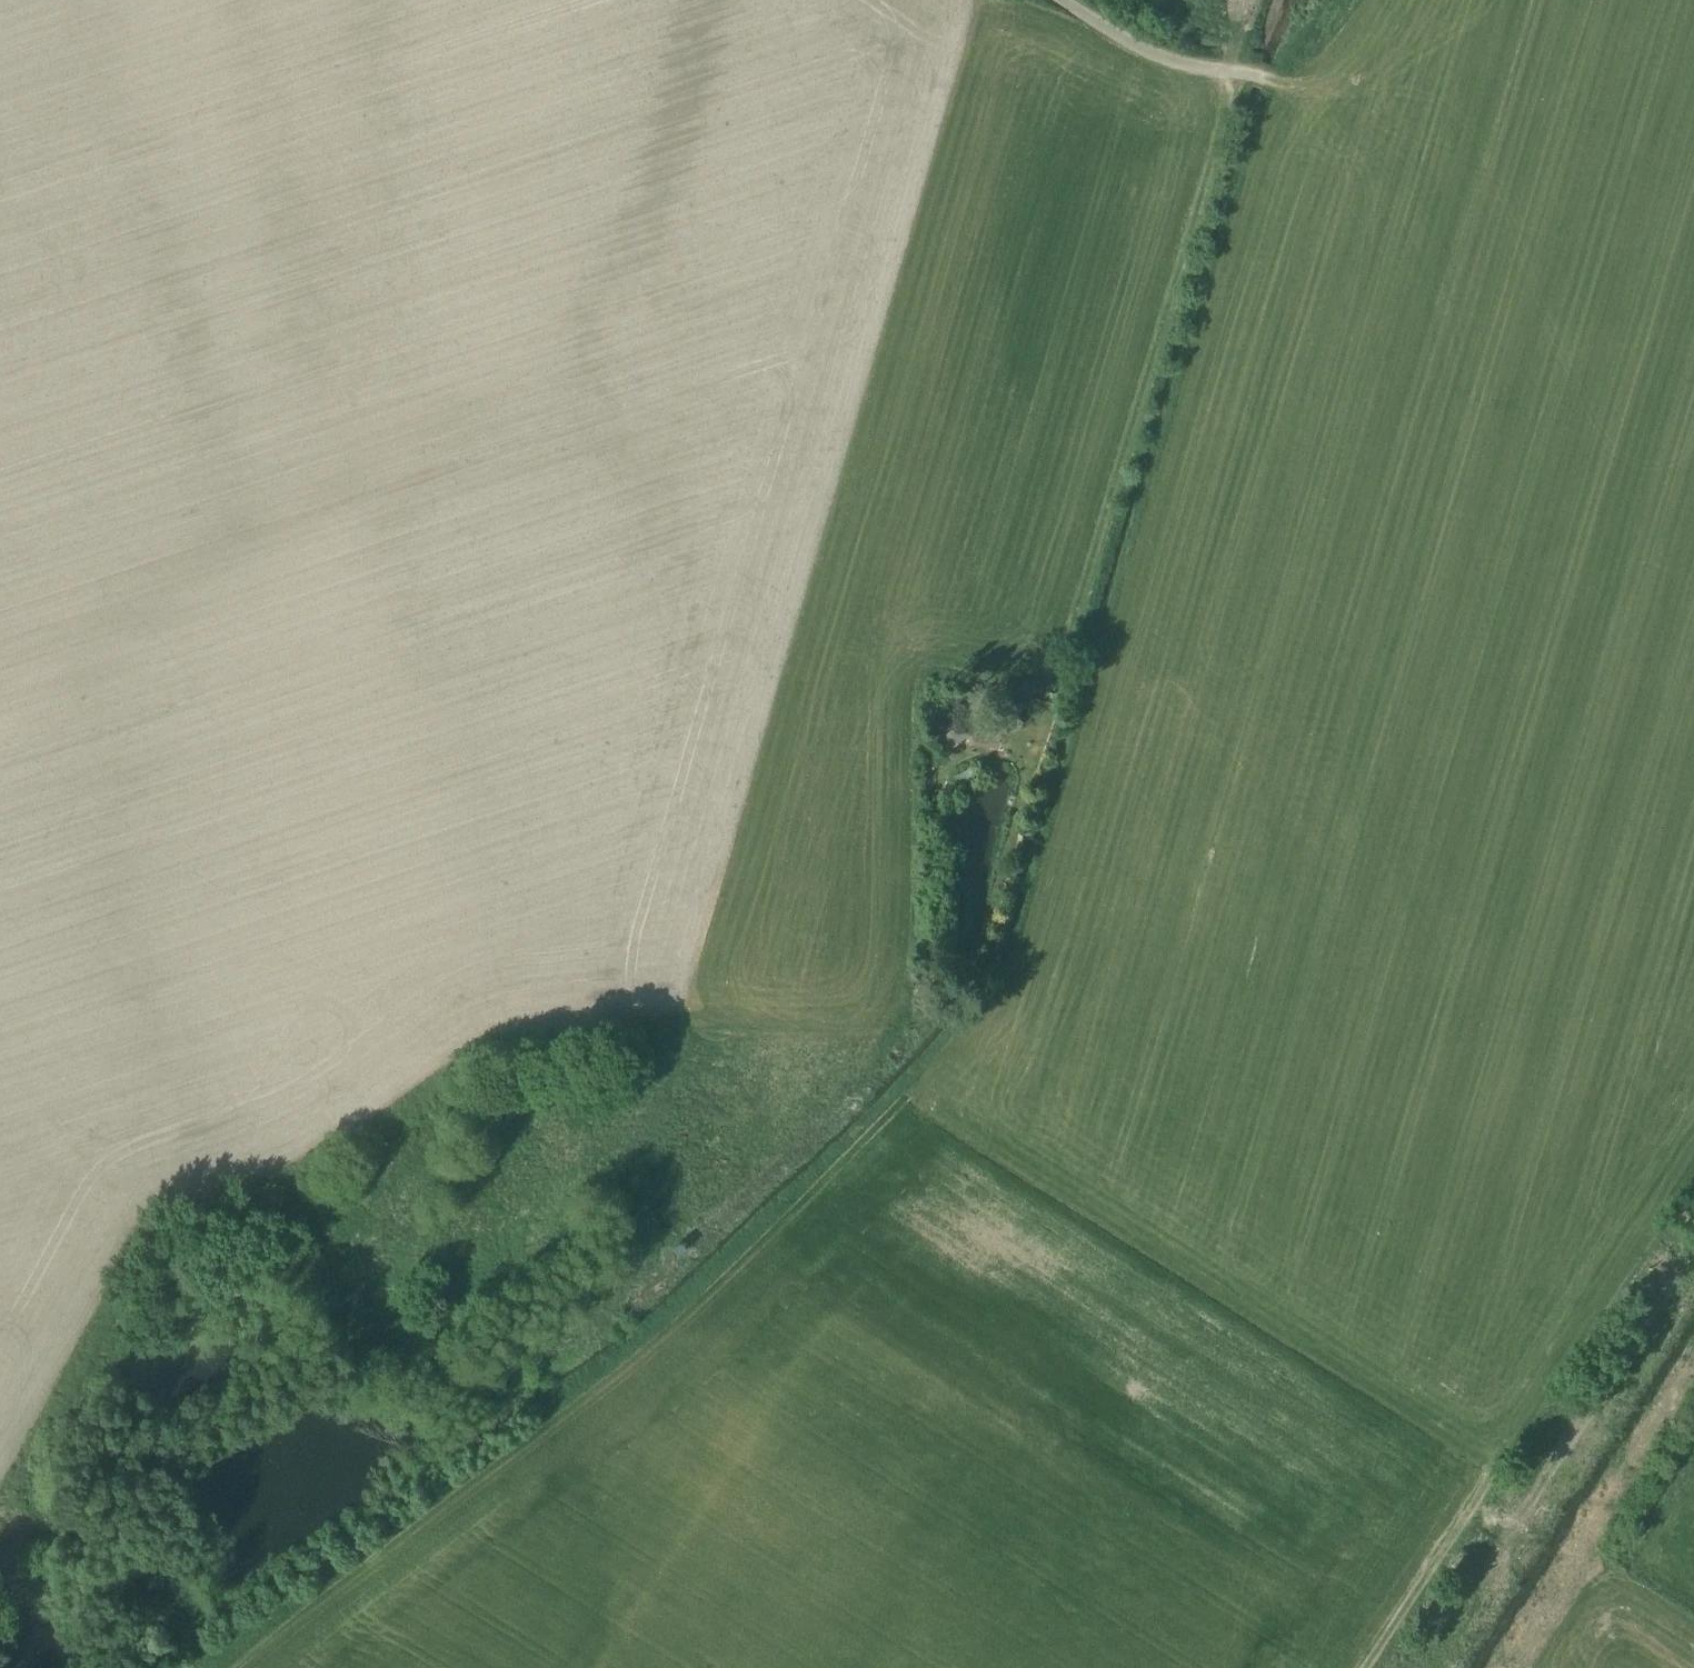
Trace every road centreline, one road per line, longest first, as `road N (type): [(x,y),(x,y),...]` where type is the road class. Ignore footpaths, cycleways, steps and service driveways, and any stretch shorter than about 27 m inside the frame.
road 1 (track): [(1049,0),(1151,56),(1288,85)]

